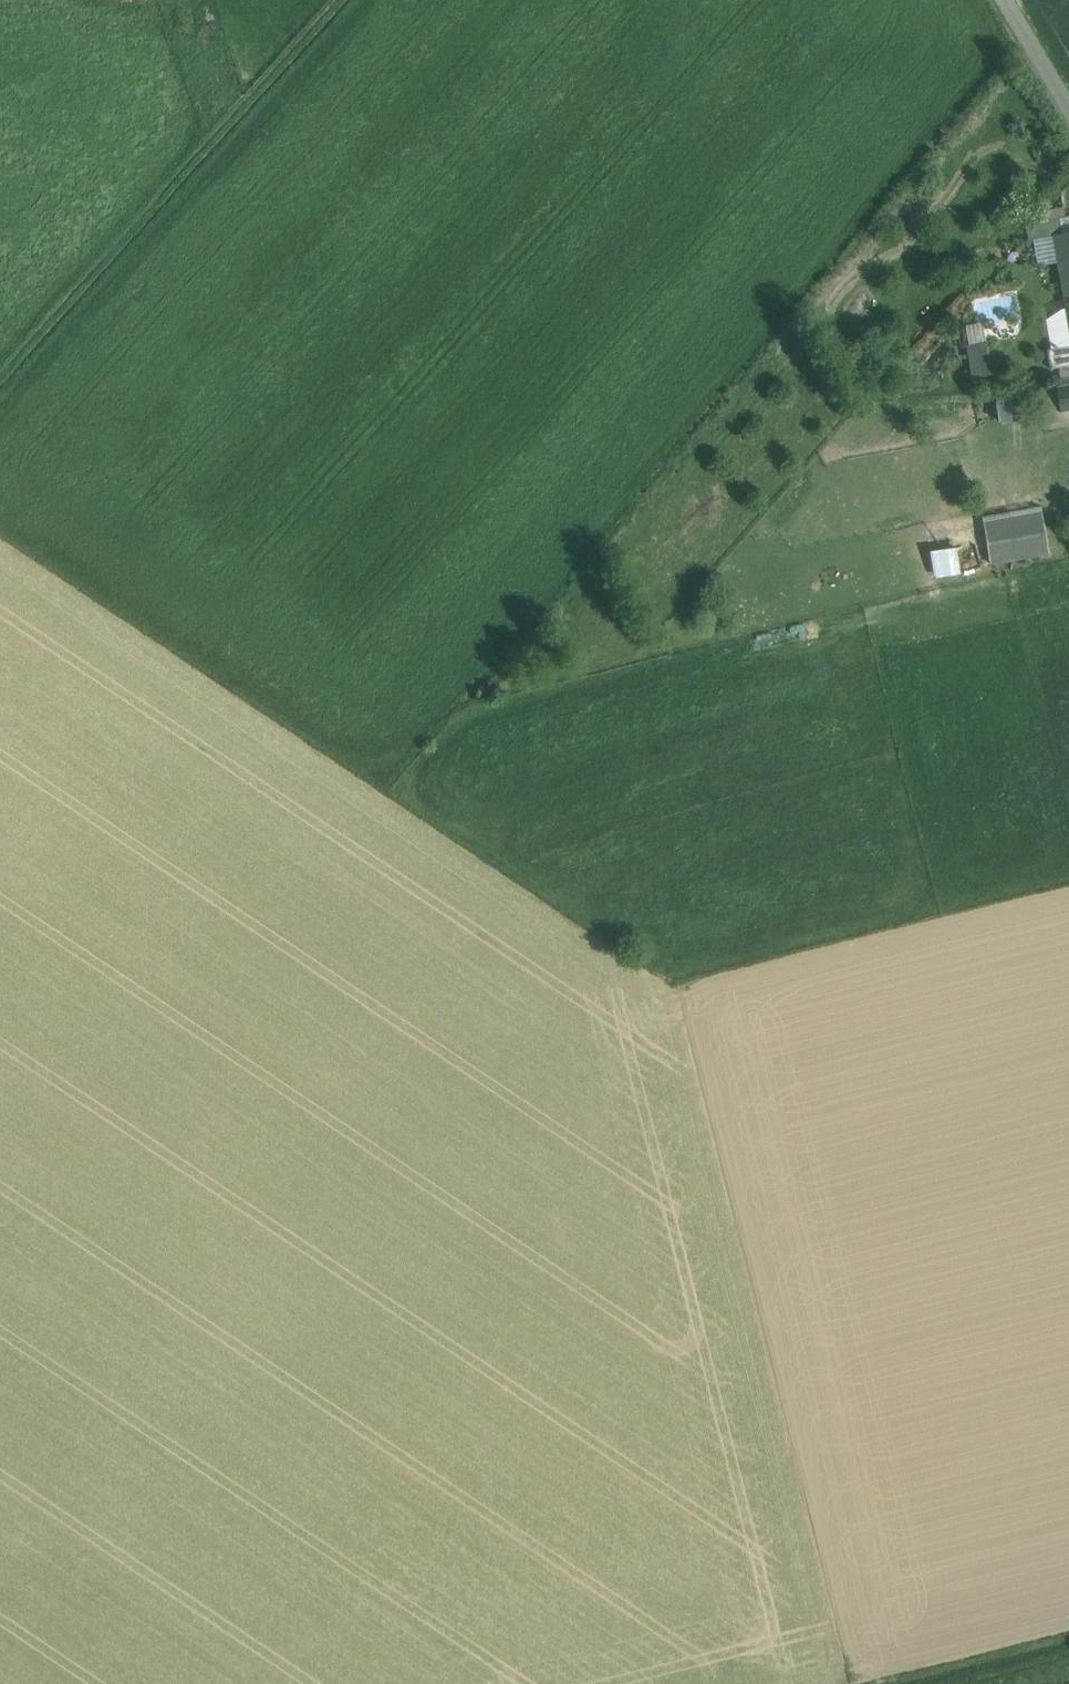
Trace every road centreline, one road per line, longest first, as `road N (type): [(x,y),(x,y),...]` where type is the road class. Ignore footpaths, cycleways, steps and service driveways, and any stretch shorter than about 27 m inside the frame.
road 1 (track): [(0,384),(345,0)]
road 2 (unclassified): [(1068,112),(1002,0)]

